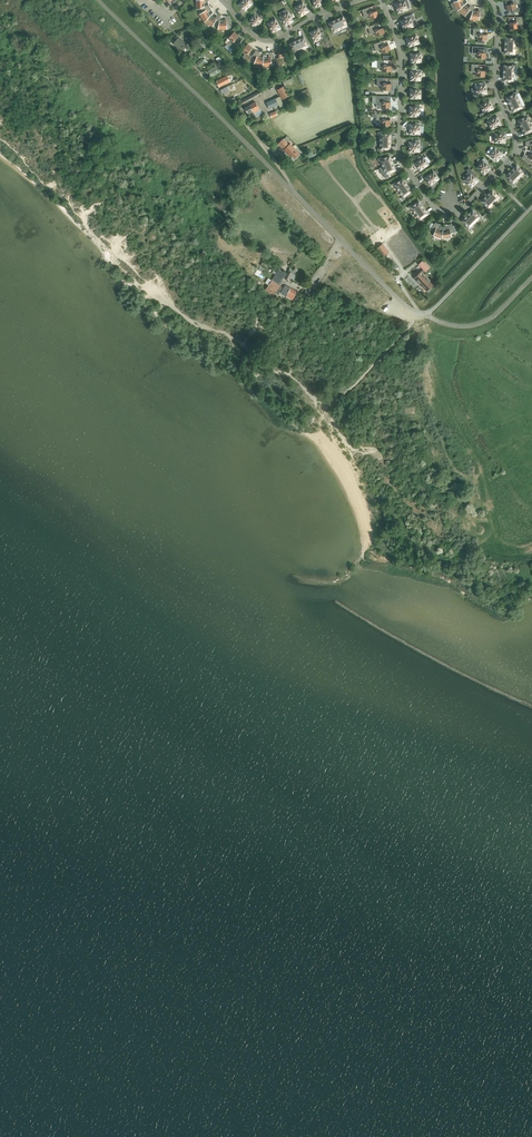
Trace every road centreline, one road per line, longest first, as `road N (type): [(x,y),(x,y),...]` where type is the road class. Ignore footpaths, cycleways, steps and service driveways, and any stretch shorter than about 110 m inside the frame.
road 1 (residential): [(491,0),(495,87),(516,144),(468,202),(446,212),(401,160),(400,50),(382,0)]
road 2 (unclassified): [(418,315),(99,0)]
road 3 (residential): [(228,0),(244,29),(271,40),(360,0)]
road 4 (unclassified): [(418,315),(429,313),(531,207)]

